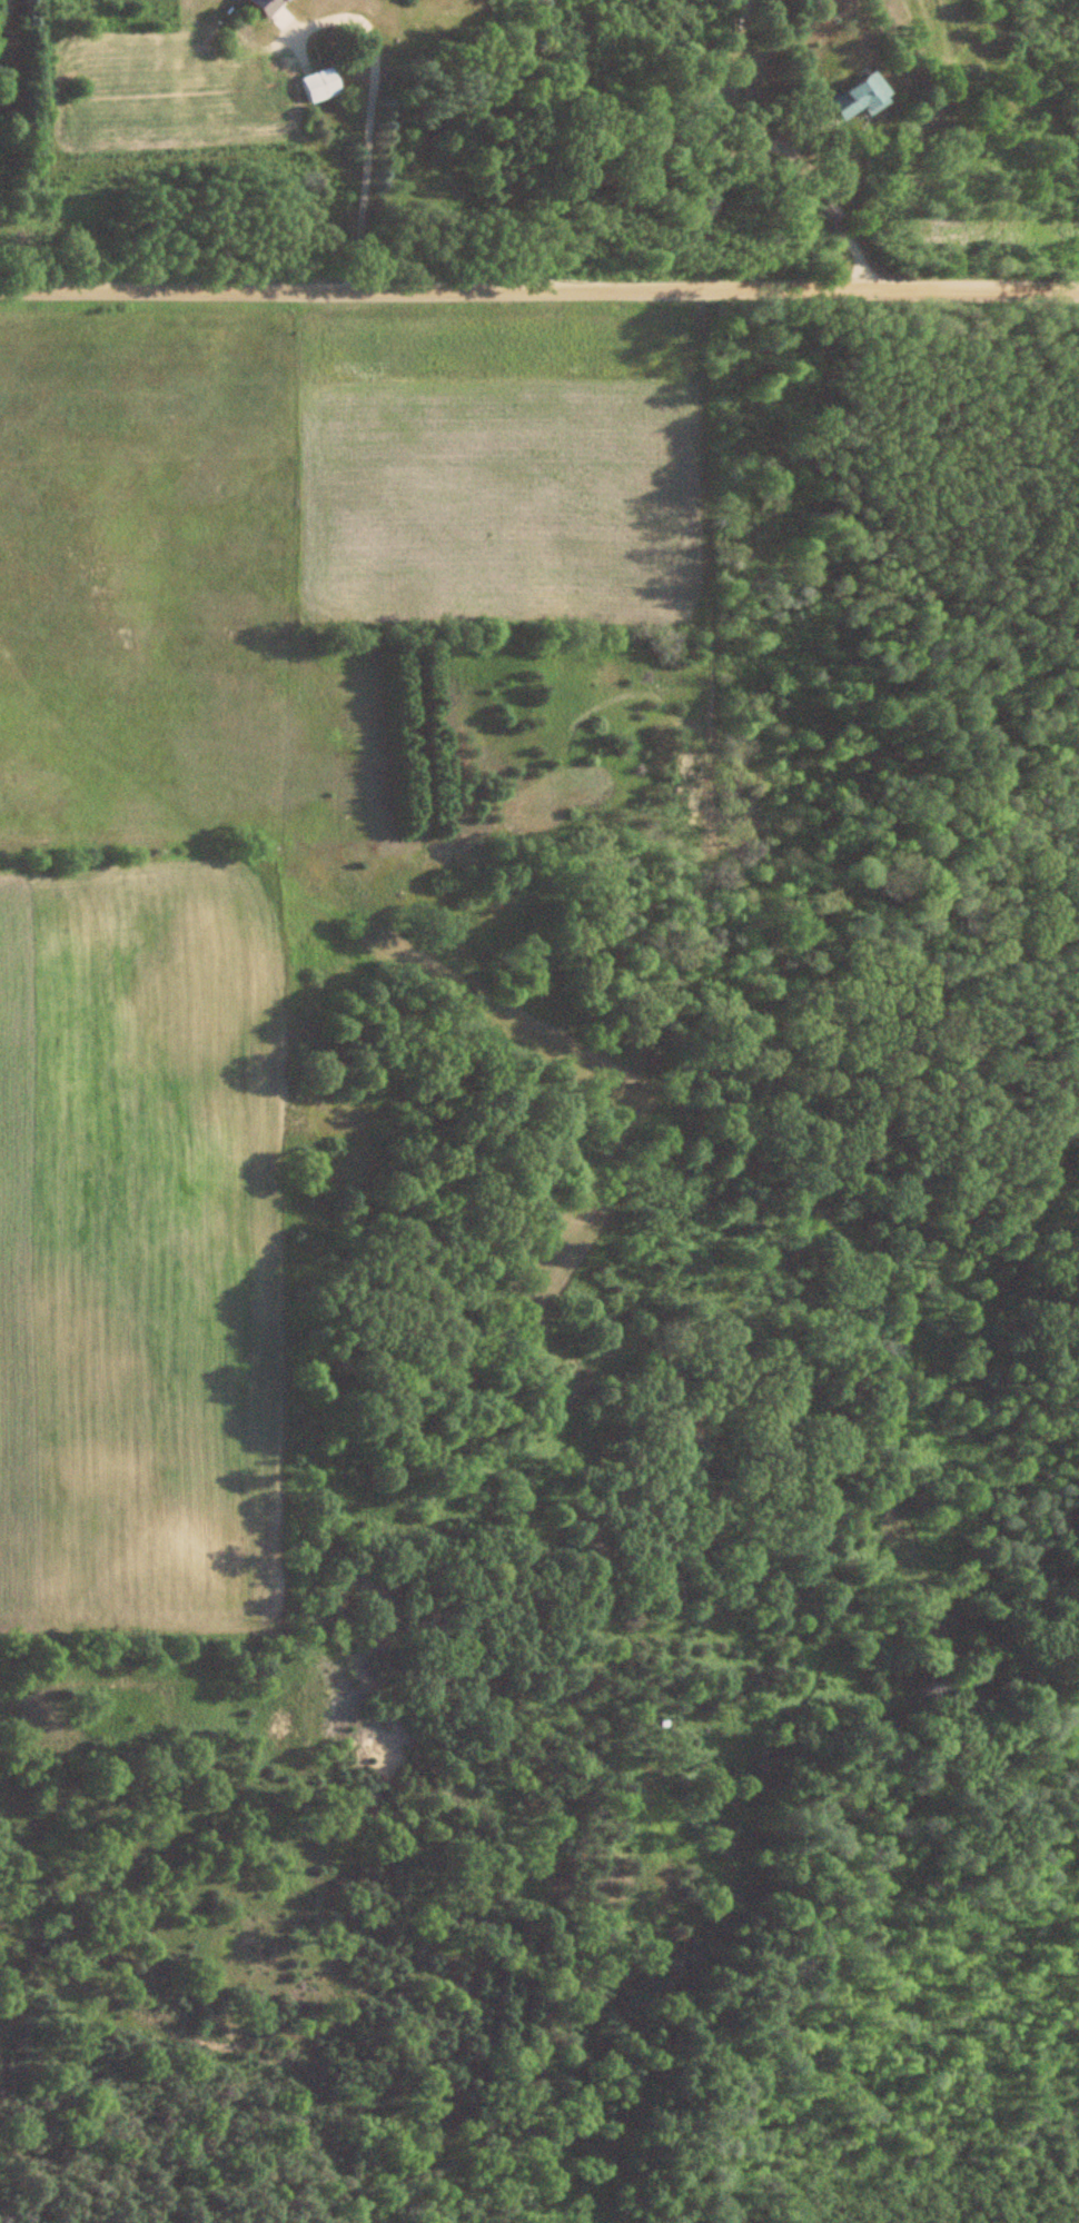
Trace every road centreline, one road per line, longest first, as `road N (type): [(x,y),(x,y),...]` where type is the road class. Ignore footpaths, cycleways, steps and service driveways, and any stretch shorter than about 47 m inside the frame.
road 1 (residential): [(0,289),(1078,287)]

